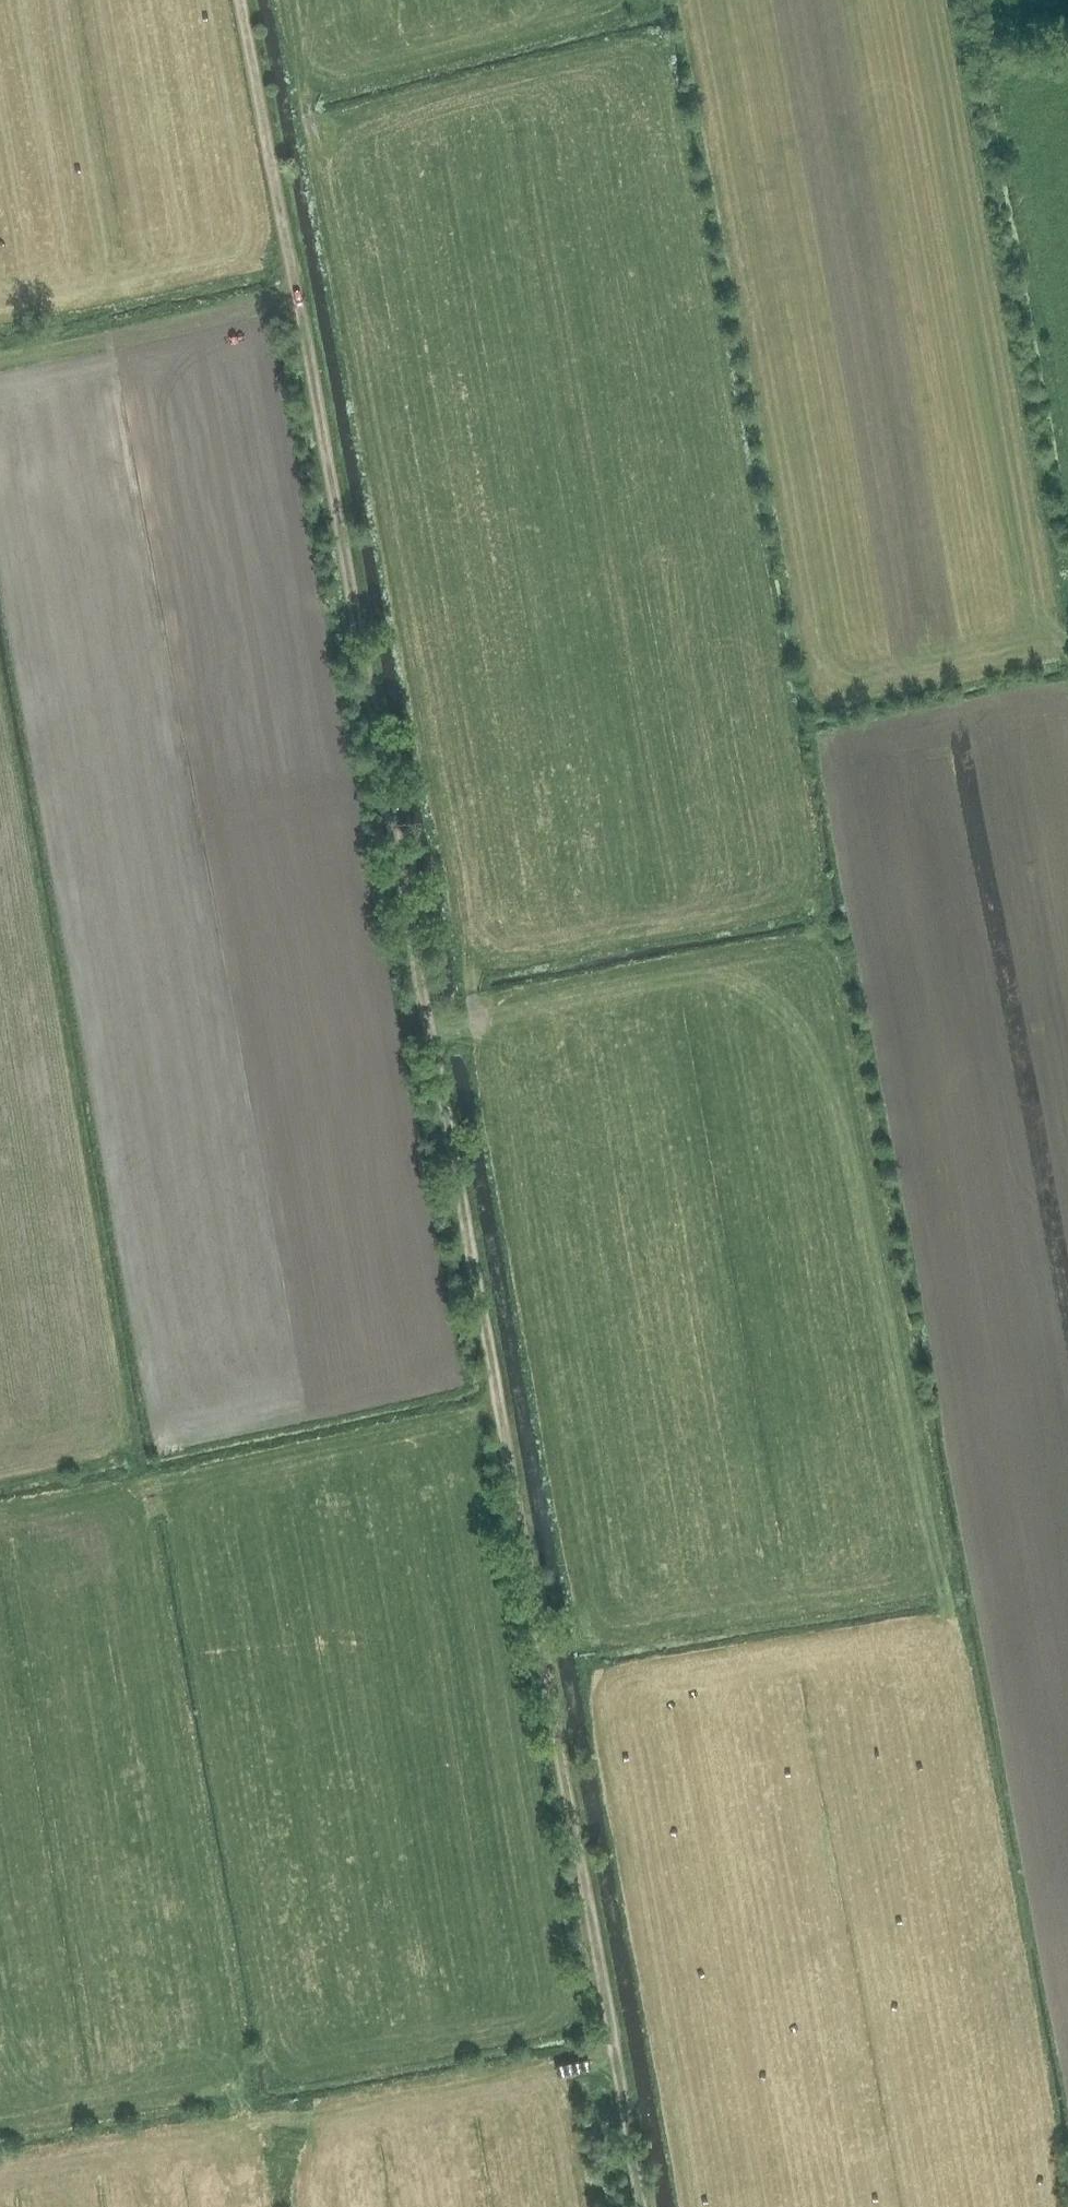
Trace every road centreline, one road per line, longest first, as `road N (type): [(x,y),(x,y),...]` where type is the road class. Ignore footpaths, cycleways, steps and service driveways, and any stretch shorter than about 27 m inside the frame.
road 1 (track): [(234,0),(638,2206)]

